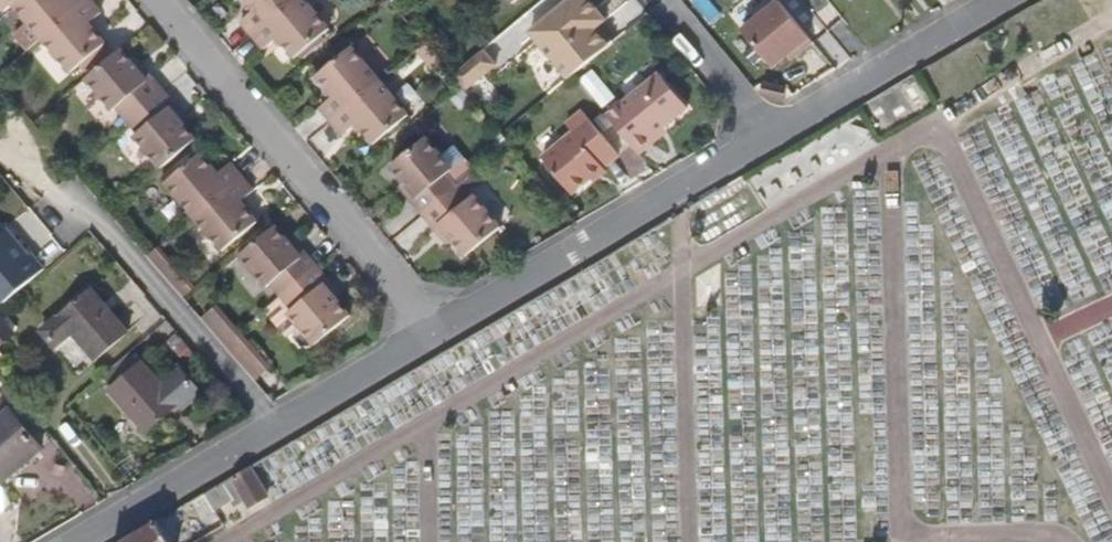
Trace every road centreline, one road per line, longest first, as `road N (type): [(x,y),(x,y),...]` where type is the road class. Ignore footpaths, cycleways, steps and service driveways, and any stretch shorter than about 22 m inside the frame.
road 1 (residential): [(159,0),(438,335)]
road 2 (residential): [(90,541),(438,335)]
road 3 (residential): [(438,335),(768,140)]
road 4 (residential): [(768,140),(1010,0)]
road 5 (residential): [(662,0),(746,101),(768,140)]

